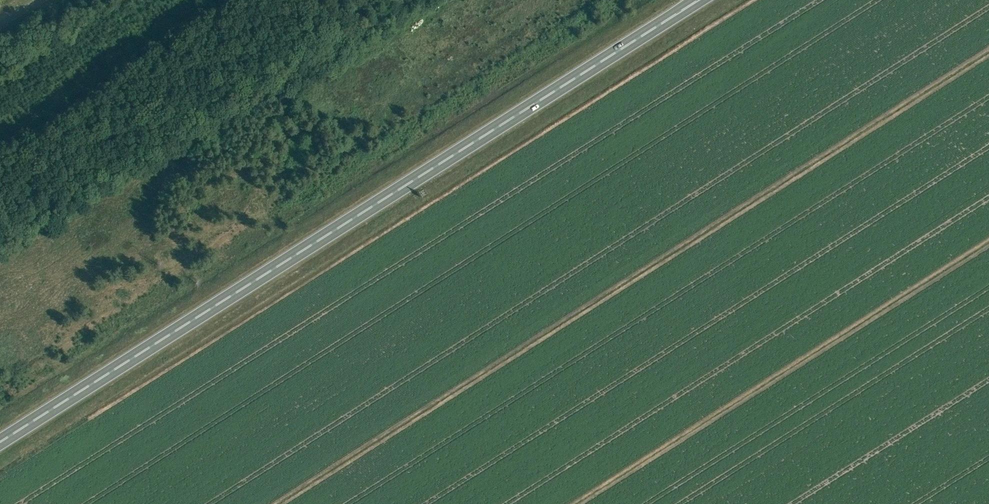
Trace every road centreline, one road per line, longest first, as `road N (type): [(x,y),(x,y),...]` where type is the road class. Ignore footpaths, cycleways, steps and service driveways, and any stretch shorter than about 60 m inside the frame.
road 1 (trunk): [(0,442),(698,0)]

